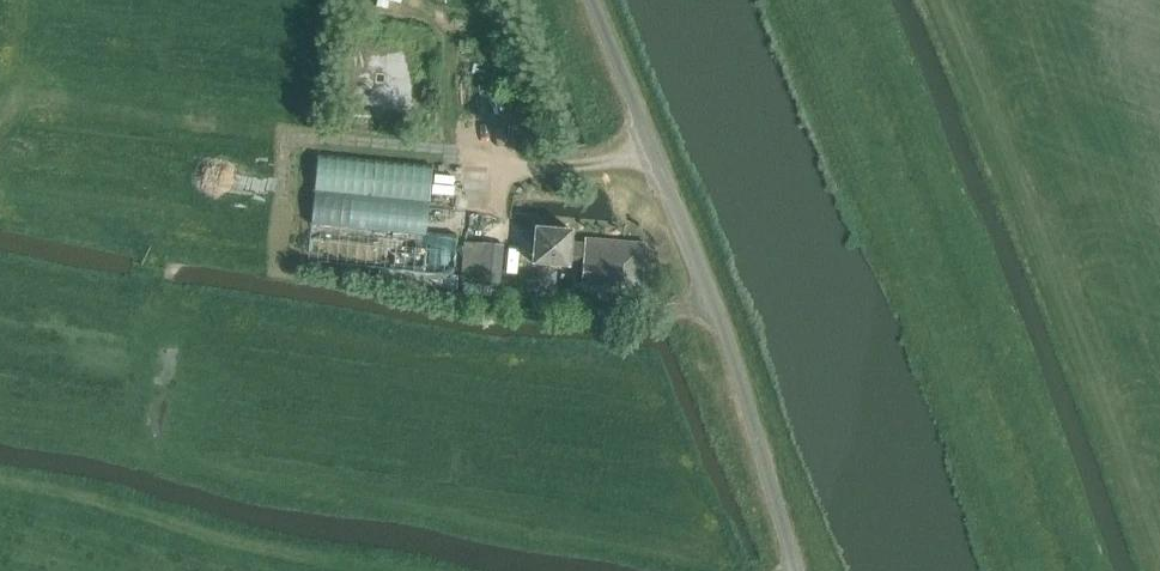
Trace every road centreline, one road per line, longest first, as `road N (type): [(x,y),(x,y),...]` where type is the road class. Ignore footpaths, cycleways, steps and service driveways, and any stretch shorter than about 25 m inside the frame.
road 1 (track): [(34,90),(464,155),(595,164),(655,154)]
road 2 (unclassified): [(795,570),(706,295),(589,0)]

